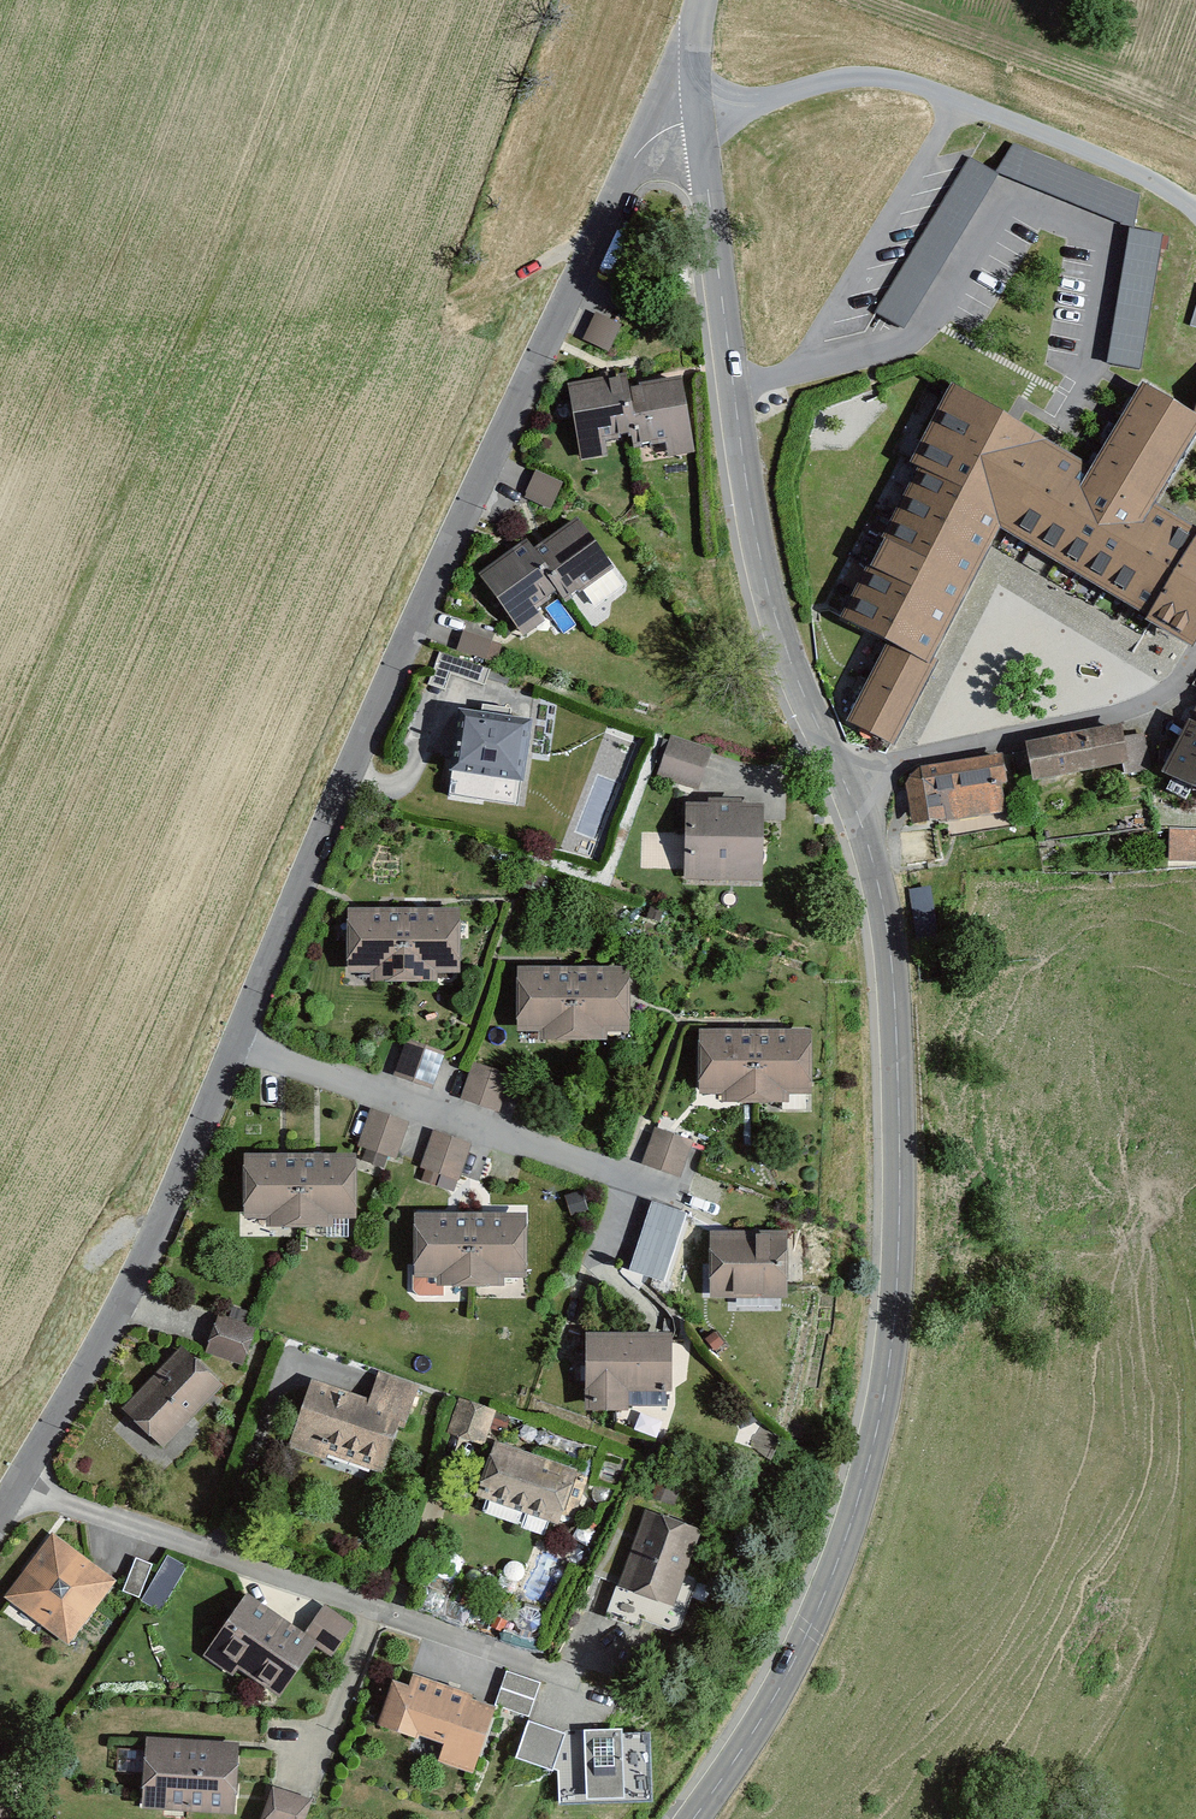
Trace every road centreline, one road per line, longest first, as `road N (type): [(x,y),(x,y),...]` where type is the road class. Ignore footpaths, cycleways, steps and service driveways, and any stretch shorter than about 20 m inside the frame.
road 1 (unclassified): [(693,1818),(796,1658),(846,1539),(894,1322),(899,1145),(891,956),(877,881),(863,828),(775,618),(732,391),(700,121)]
road 2 (unclassified): [(700,121),(653,137),(621,185),(90,1361),(0,1513)]
road 3 (track): [(1195,205),(1172,200),(1136,210),(963,316),(732,391)]
road 4 (unclassified): [(700,121),(699,0)]

